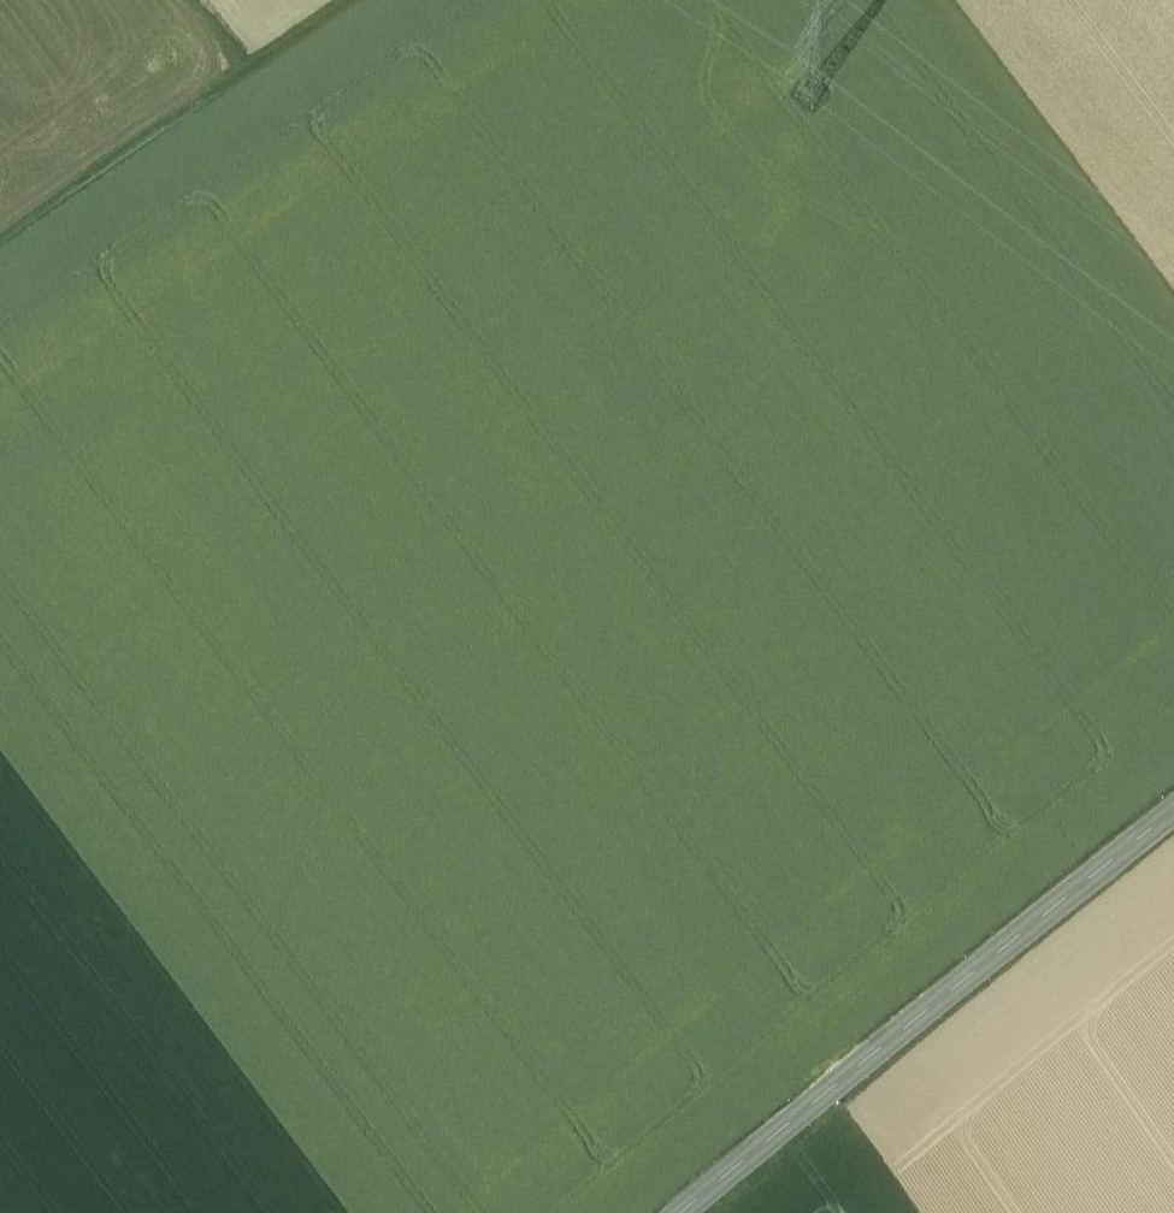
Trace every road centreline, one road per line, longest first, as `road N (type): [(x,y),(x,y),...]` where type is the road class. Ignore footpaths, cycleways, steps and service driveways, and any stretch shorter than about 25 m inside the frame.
road 1 (secondary): [(693,1212),(1173,814)]
road 2 (track): [(0,240),(348,0)]

